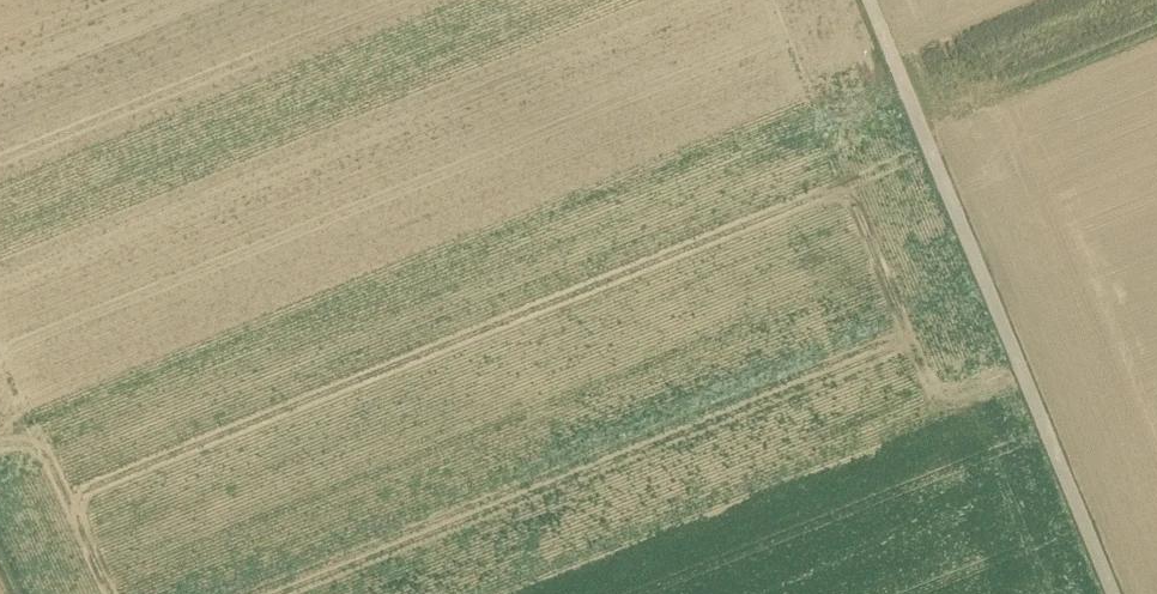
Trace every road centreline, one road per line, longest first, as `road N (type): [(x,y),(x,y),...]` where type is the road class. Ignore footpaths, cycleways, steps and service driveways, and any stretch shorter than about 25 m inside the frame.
road 1 (track): [(1113,593),(869,0)]

